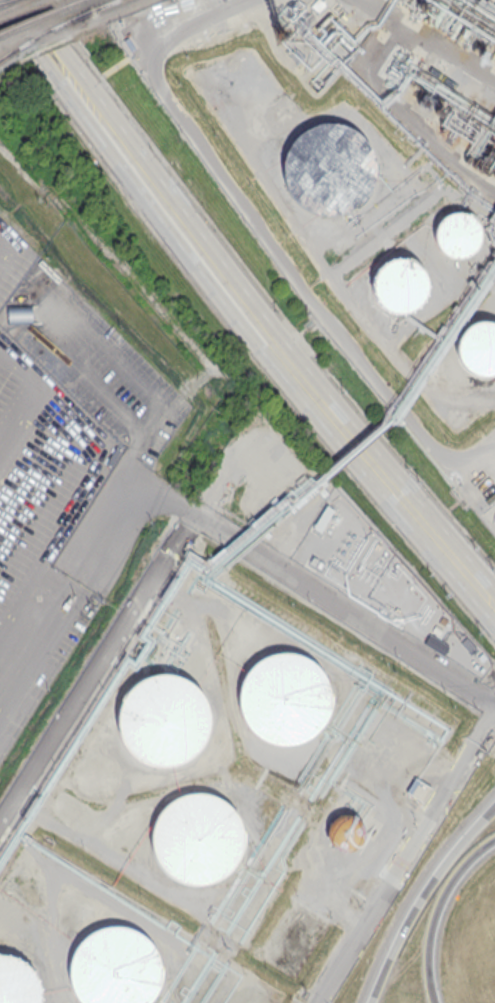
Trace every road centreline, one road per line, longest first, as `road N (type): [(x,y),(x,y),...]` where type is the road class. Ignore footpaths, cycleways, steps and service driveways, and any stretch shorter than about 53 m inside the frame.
road 1 (secondary): [(108,130),(225,287),(494,606)]
road 2 (residential): [(494,718),(313,1002)]
road 3 (motorway): [(494,806),(446,861),(373,1002)]
road 4 (motorway): [(435,1002),(428,962),(439,909),(469,863),(494,843)]

